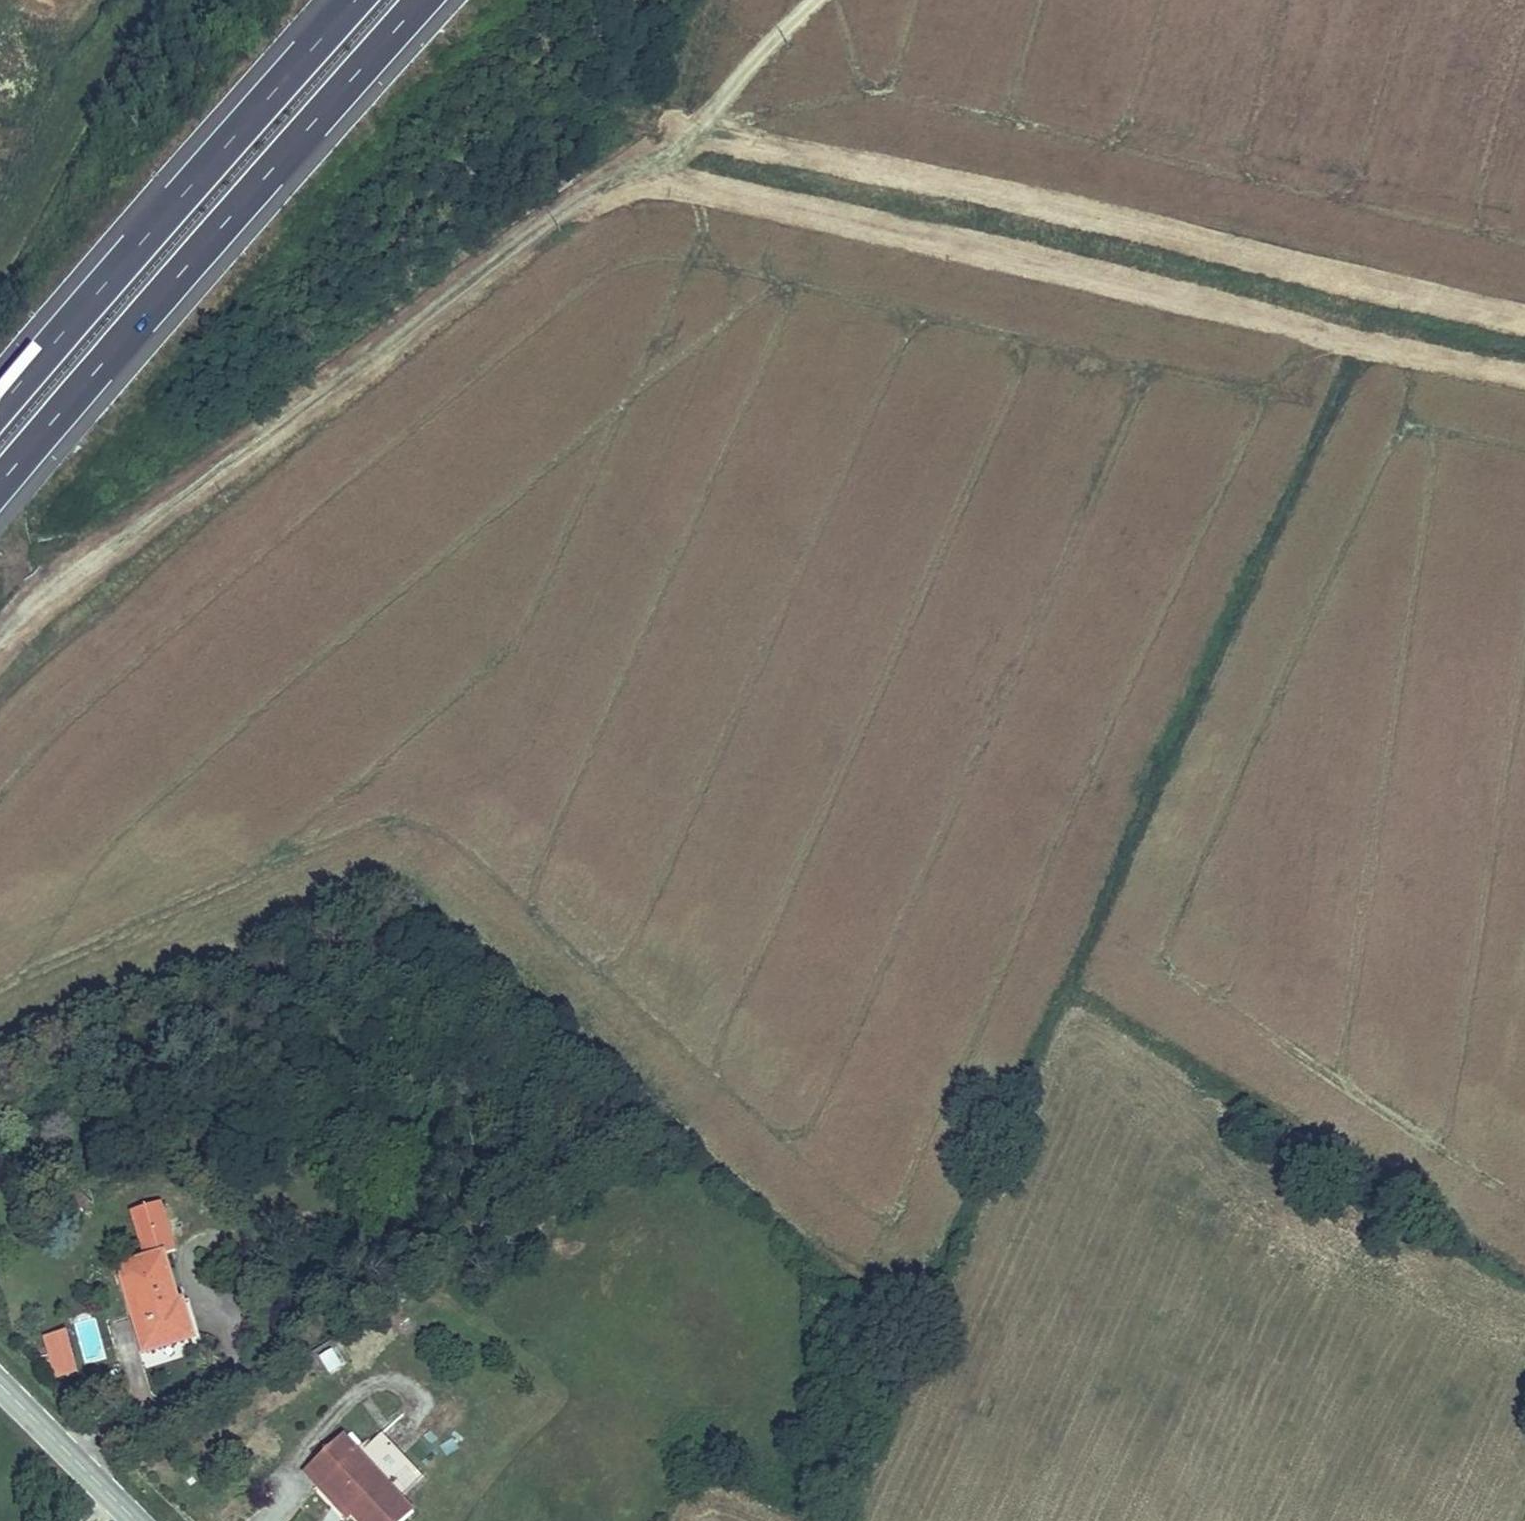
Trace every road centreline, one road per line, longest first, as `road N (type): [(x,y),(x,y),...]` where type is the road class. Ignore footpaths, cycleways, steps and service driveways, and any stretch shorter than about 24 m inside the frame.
road 1 (track): [(0,629),(566,192),(678,136)]
road 2 (motorway): [(0,485),(422,0)]
road 3 (motorway): [(357,0),(0,407)]
road 4 (tertiary): [(139,1520),(0,1384)]

